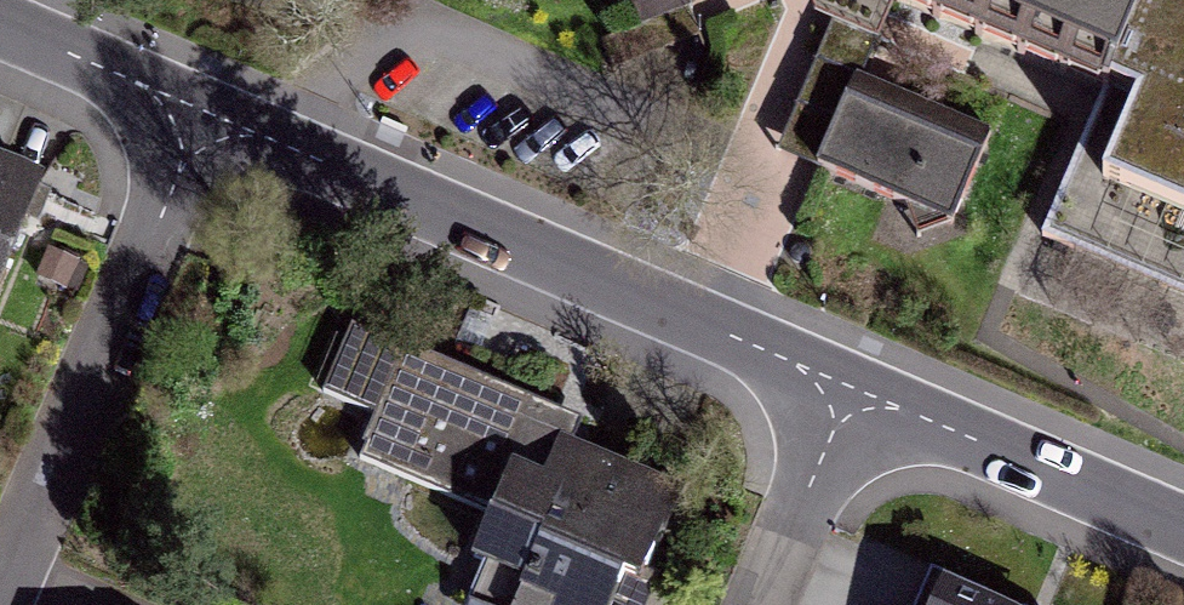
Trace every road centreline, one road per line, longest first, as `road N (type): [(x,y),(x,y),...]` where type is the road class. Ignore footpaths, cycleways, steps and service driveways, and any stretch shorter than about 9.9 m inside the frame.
road 1 (residential): [(205,112),(854,386)]
road 2 (residential): [(2,604),(205,112)]
road 3 (residential): [(854,386),(1183,535)]
road 4 (residential): [(760,604),(854,386)]
road 5 (residential): [(0,23),(205,112)]

